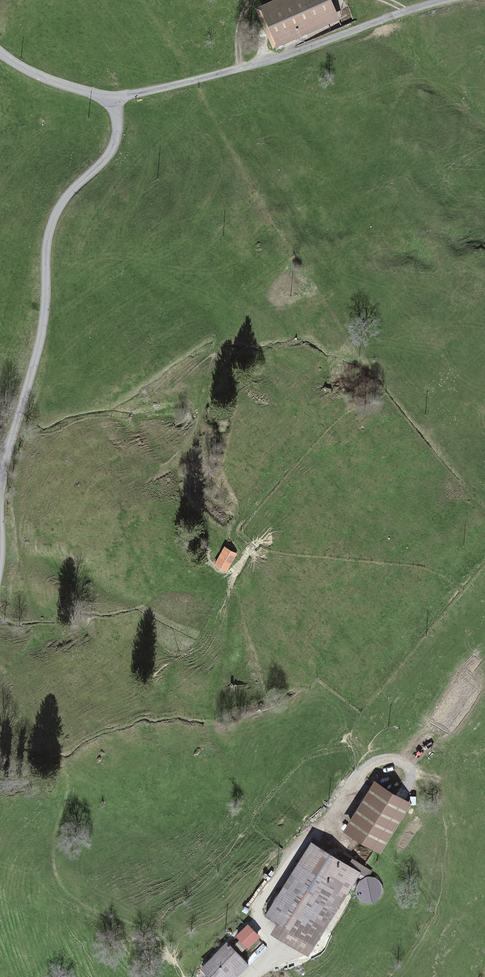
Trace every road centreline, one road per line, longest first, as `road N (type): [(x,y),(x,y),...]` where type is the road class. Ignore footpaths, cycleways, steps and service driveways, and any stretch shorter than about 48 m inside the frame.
road 1 (unclassified): [(108,100),(117,139),(52,223),(40,347),(0,489)]
road 2 (track): [(441,0),(318,47),(108,100)]

